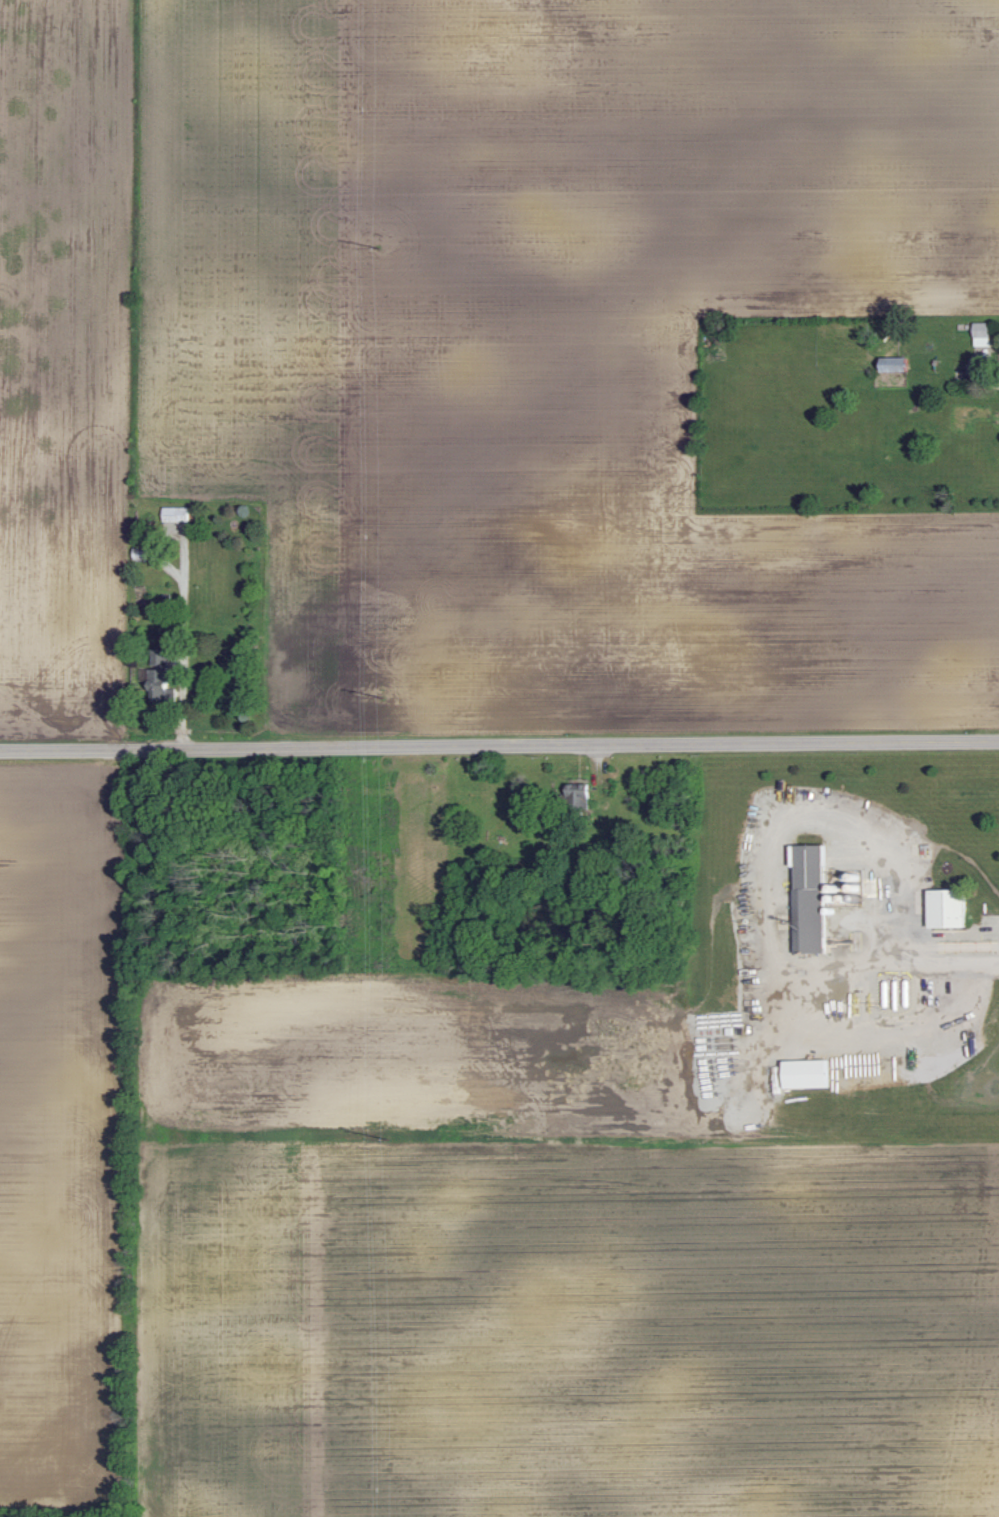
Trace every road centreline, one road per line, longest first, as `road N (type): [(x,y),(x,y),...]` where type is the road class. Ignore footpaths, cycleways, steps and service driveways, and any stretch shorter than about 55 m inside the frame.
road 1 (tertiary): [(998,742),(0,751)]

